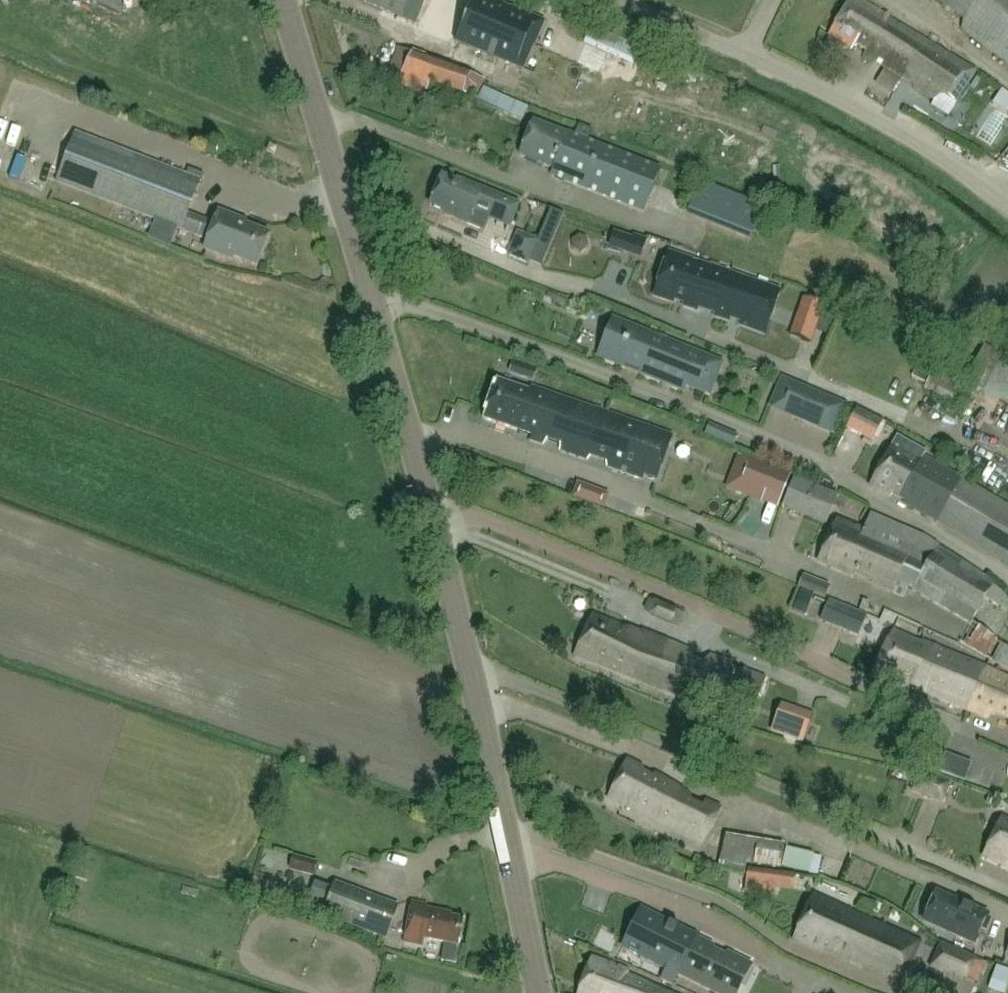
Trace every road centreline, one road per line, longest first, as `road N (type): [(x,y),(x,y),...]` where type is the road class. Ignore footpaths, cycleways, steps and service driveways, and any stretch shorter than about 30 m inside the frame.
road 1 (tertiary): [(543,992),(470,662),(282,0)]
road 2 (unclassified): [(1007,215),(917,147),(617,0)]

